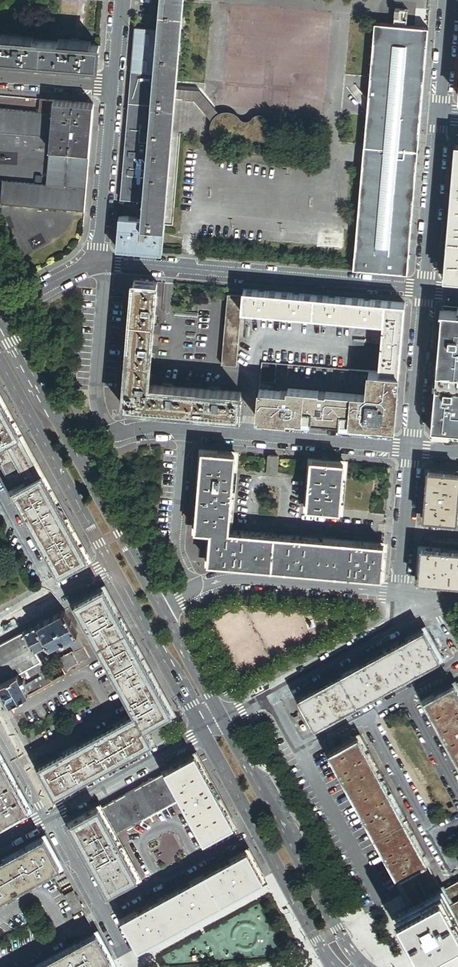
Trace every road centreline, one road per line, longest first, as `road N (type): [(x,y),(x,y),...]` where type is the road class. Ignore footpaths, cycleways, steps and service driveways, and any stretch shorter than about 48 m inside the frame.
road 1 (primary): [(162,608),(0,313)]
road 2 (residential): [(96,263),(426,291)]
road 3 (residential): [(412,449),(150,428),(113,433)]
road 4 (primary): [(340,959),(338,930),(224,721)]
road 5 (primary): [(204,732),(318,942),(340,959)]
road 6 (residential): [(162,608),(227,580),(401,593)]
road 7 (residential): [(224,721),(434,597)]
road 8 (primary): [(0,361),(113,566)]
road 9 (primary): [(113,566),(204,732)]
road 10 (residential): [(441,116),(426,291)]
road 11 (residential): [(96,263),(112,89)]
road 12 (residential): [(204,732),(53,816)]
road 13 (residential): [(426,291),(412,449)]
road 14 (residential): [(53,816),(126,956)]
road 15 (residential): [(412,449),(401,593)]
road 16 (primary): [(224,721),(162,608)]
road 17 (residential): [(113,566),(0,627)]

